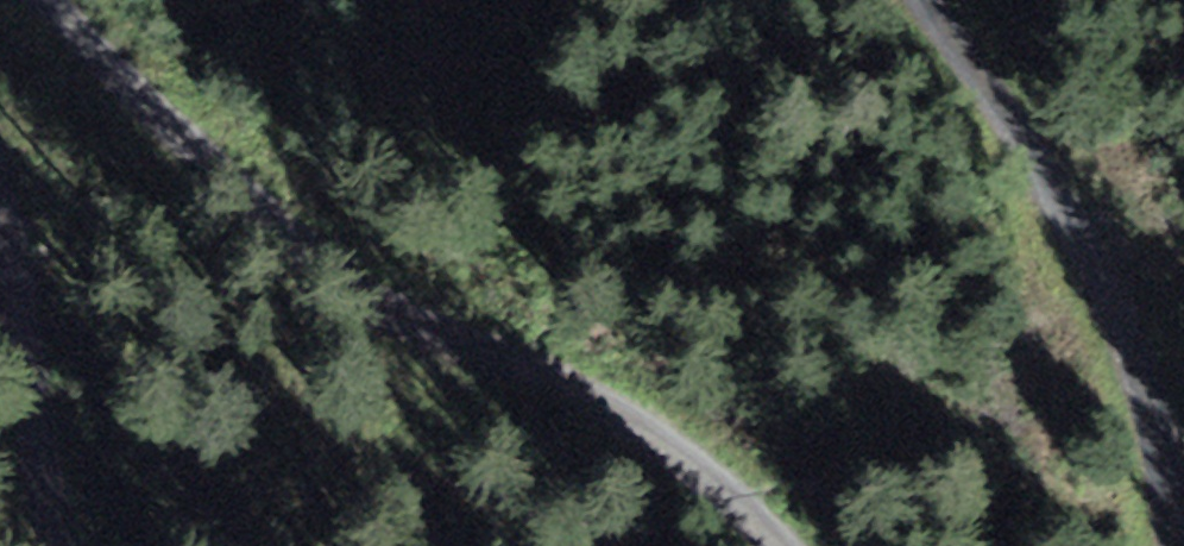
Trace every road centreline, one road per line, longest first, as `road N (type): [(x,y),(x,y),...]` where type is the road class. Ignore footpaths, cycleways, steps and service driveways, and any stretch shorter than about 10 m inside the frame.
road 1 (track): [(788,545),(724,478),(387,307),(311,258),(47,0)]
road 2 (track): [(923,0),(1015,128),(1103,281),(1156,420),(1174,545)]
road 3 (track): [(0,171),(63,545)]

